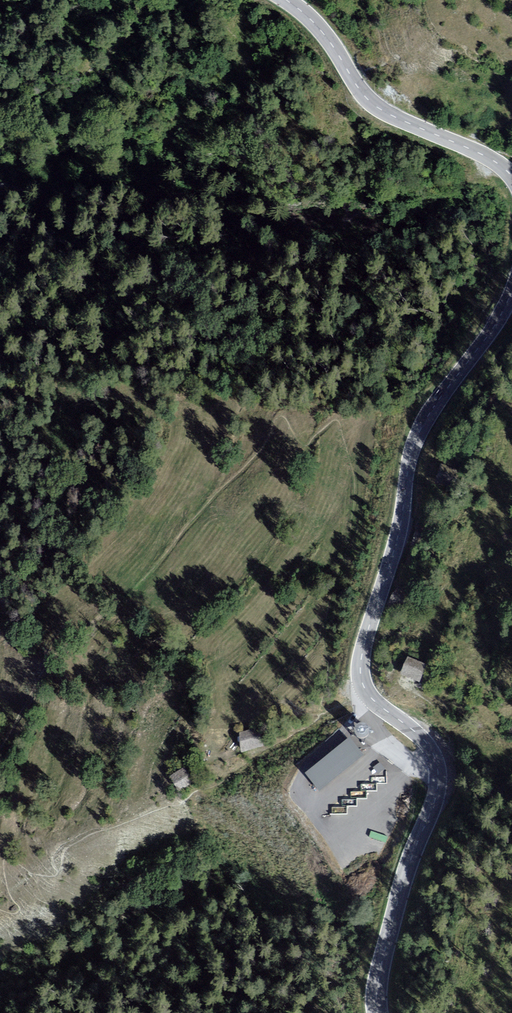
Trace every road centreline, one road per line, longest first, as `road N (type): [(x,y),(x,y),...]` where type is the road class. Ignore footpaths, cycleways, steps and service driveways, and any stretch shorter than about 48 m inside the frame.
road 1 (tertiary): [(378,1012),(378,978),(438,772),(433,748),(367,693),(361,655),(395,548),(416,438),(511,294)]
road 2 (tertiary): [(511,175),(369,101),(315,22),(286,0)]

